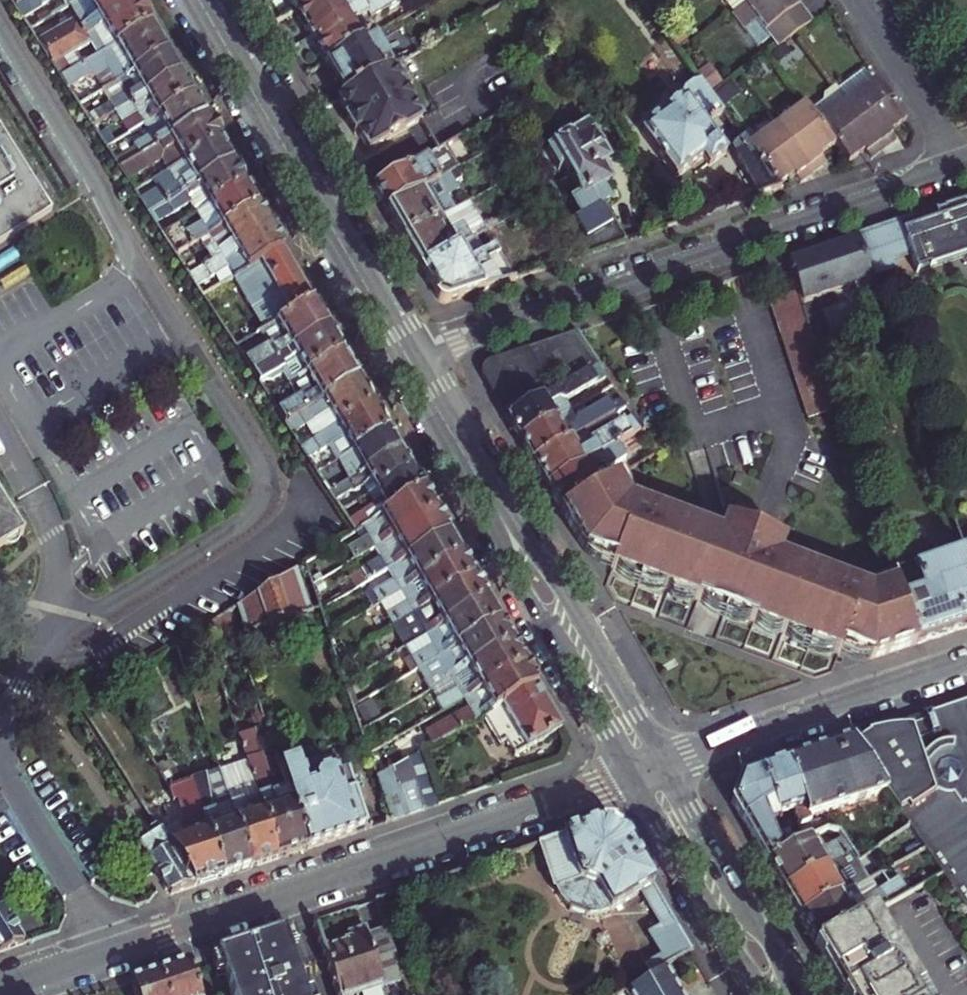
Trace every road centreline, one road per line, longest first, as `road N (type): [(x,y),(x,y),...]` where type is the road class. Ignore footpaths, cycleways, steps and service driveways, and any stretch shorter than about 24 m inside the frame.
road 1 (residential): [(0,990),(632,779)]
road 2 (residential): [(407,355),(958,169)]
road 3 (tertiary): [(199,0),(407,355)]
road 4 (tertiary): [(668,767),(558,582),(481,483)]
road 5 (tertiary): [(481,483),(515,576),(632,779)]
road 6 (residential): [(668,767),(966,667)]
road 7 (tertiary): [(793,994),(668,767)]
road 8 (tertiary): [(632,779),(762,994)]
road 9 (residential): [(854,0),(914,86),(958,169)]
road 10 (tertiary): [(407,355),(481,483)]

